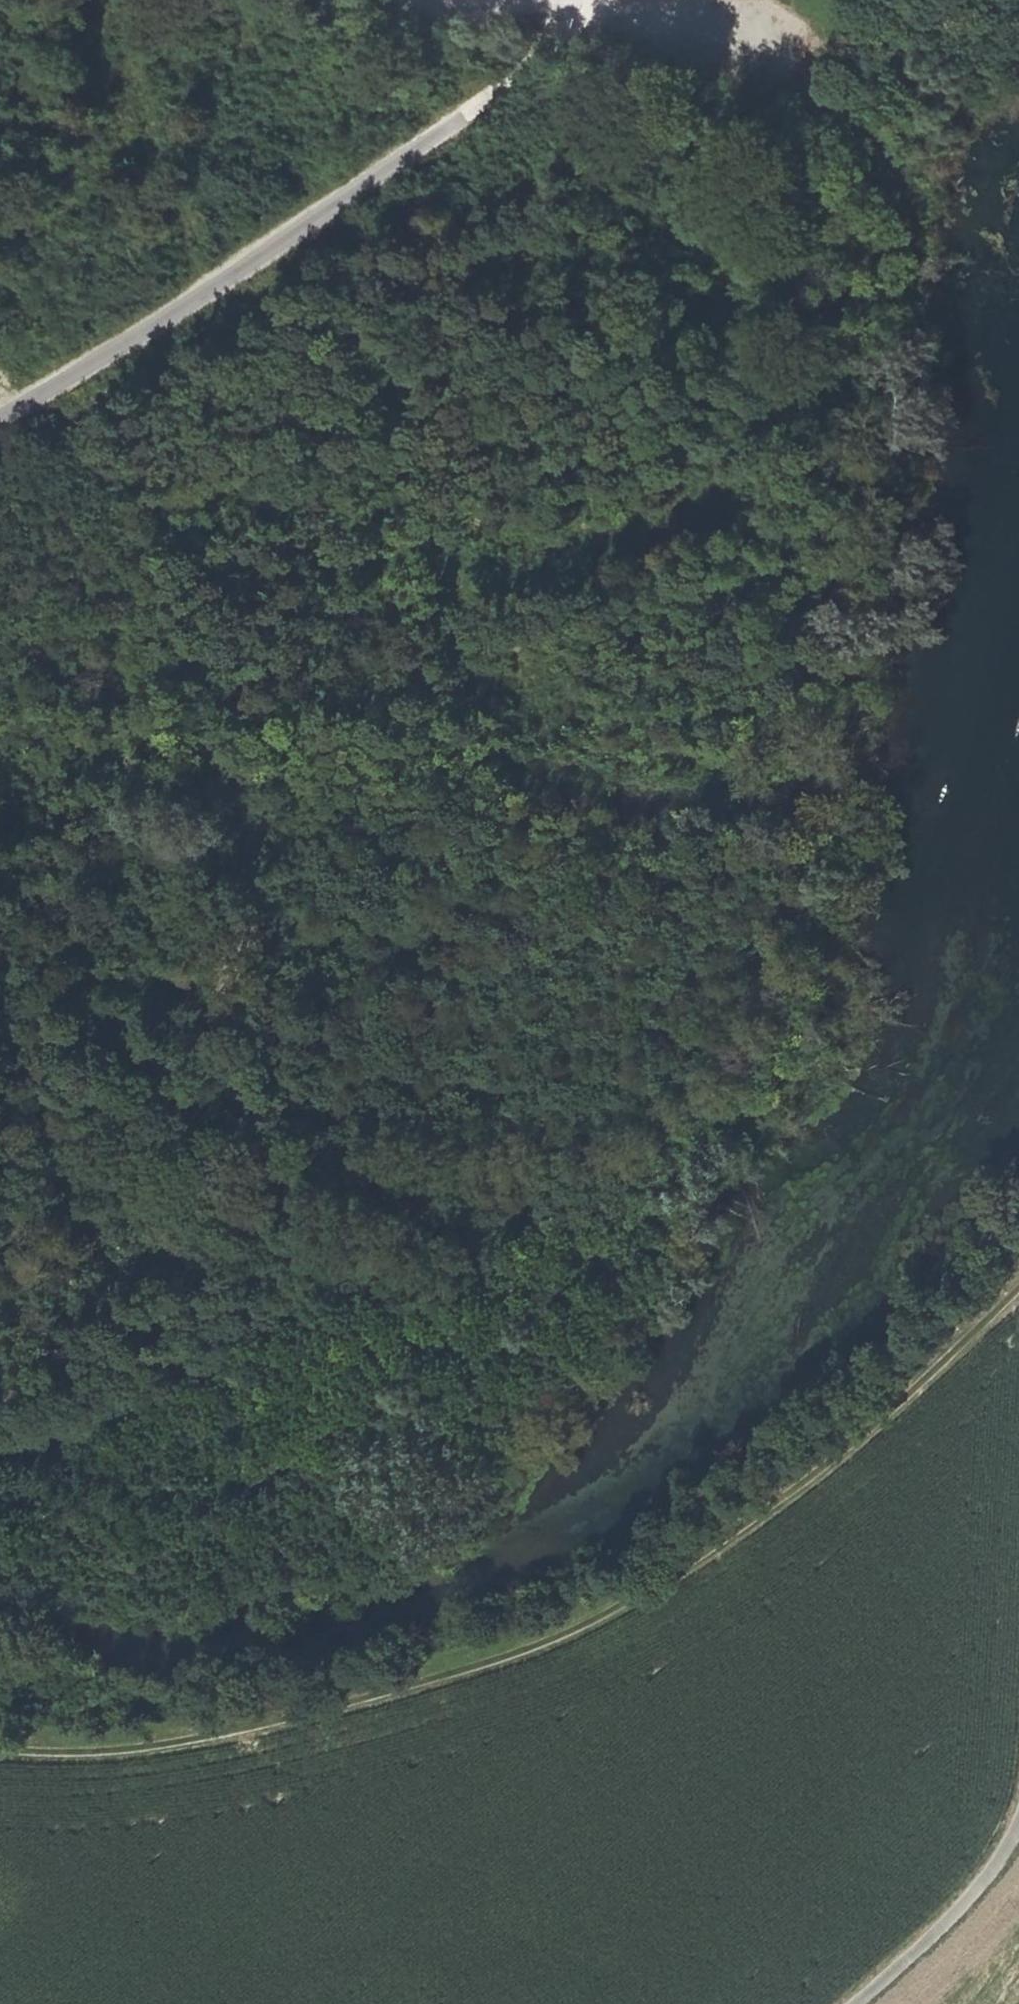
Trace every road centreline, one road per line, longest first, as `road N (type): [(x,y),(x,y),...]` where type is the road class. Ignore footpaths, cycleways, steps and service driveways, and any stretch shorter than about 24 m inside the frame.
road 1 (track): [(1018,1275),(910,1382),(651,1587),(357,1710),(126,1755),(0,1732)]
road 2 (track): [(0,419),(580,25)]
road 3 (track): [(856,2003),(960,1914),(1018,1820)]

